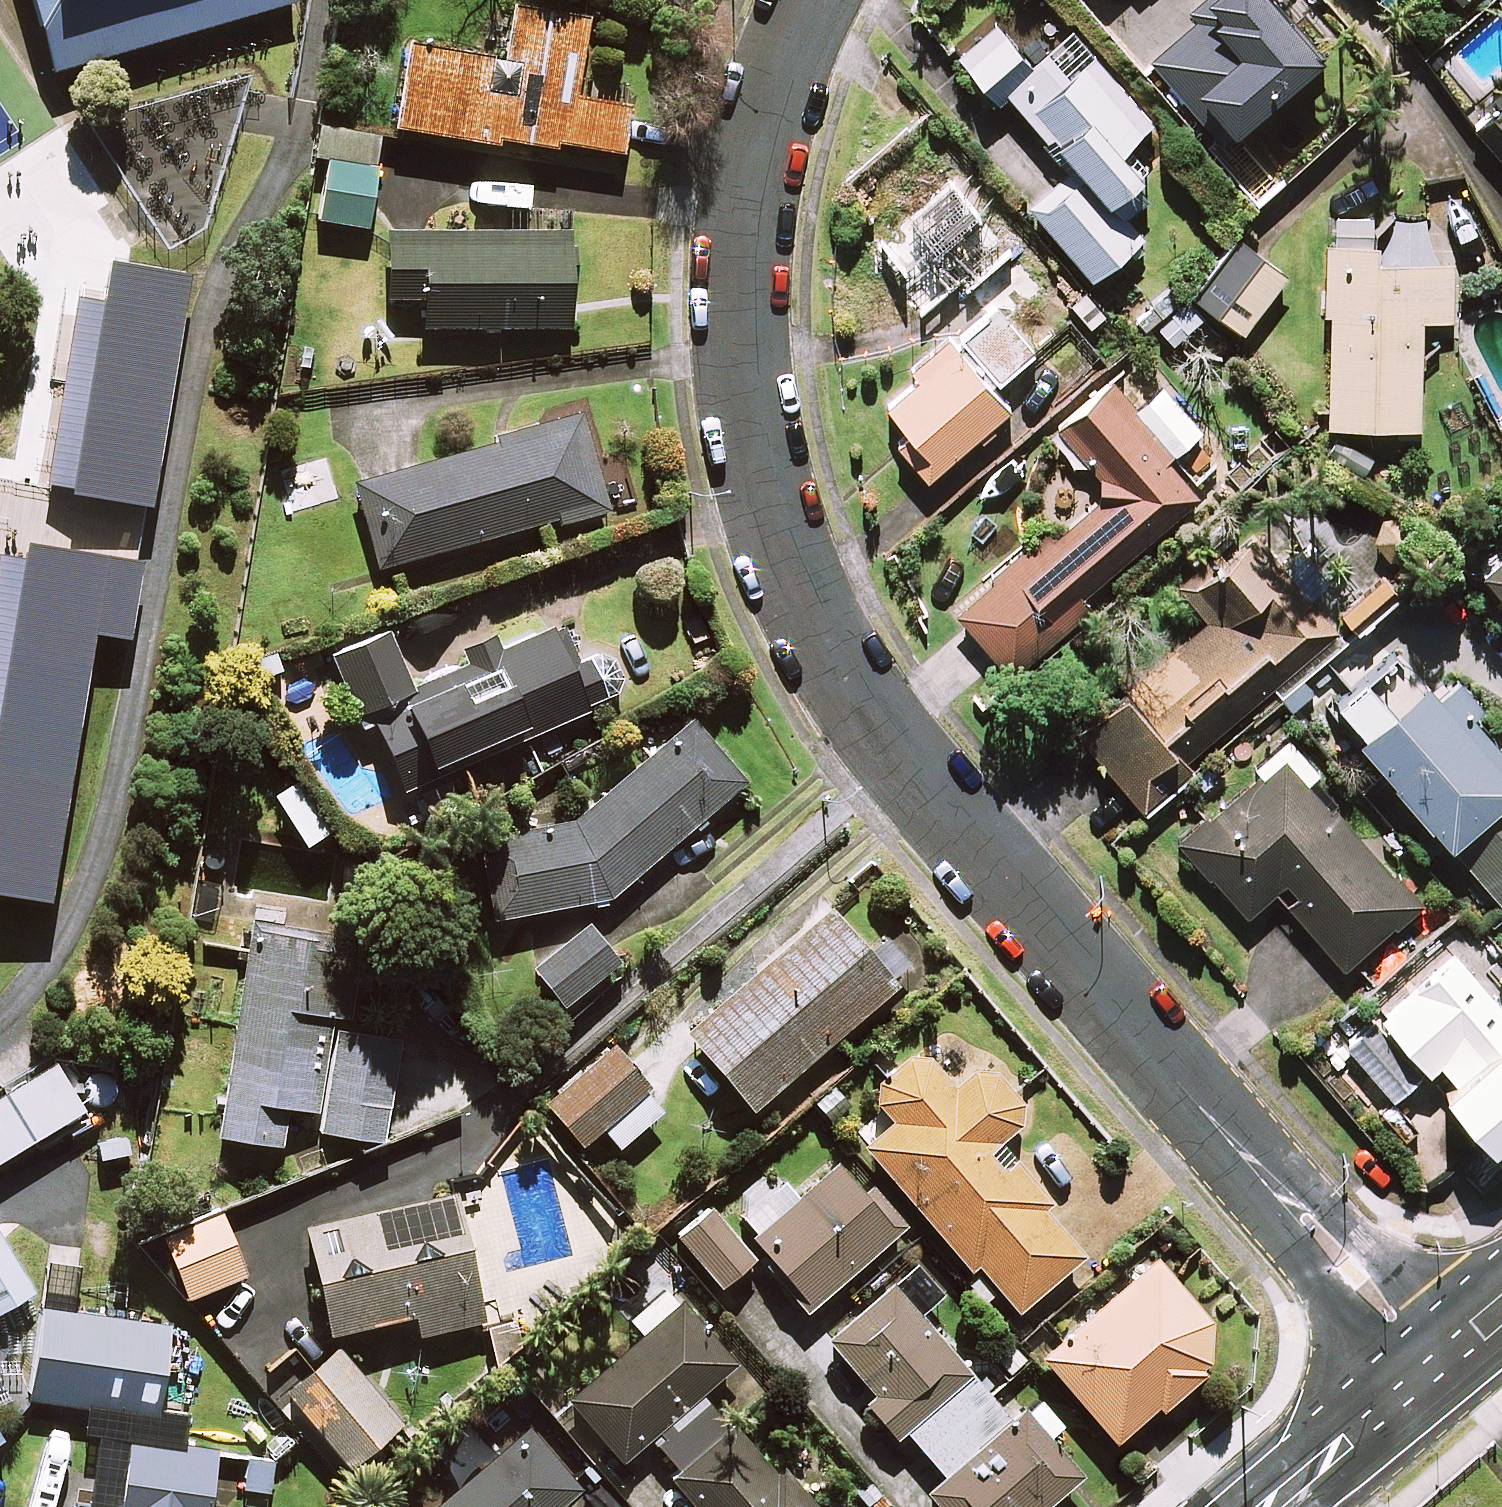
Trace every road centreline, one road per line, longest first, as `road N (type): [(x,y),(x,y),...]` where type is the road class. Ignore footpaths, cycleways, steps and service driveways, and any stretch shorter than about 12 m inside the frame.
road 1 (residential): [(1434,1369),(846,685),(802,618),(751,474),(734,283),(763,93),(802,0)]
road 2 (tertiary): [(1434,1369),(1276,1506)]

